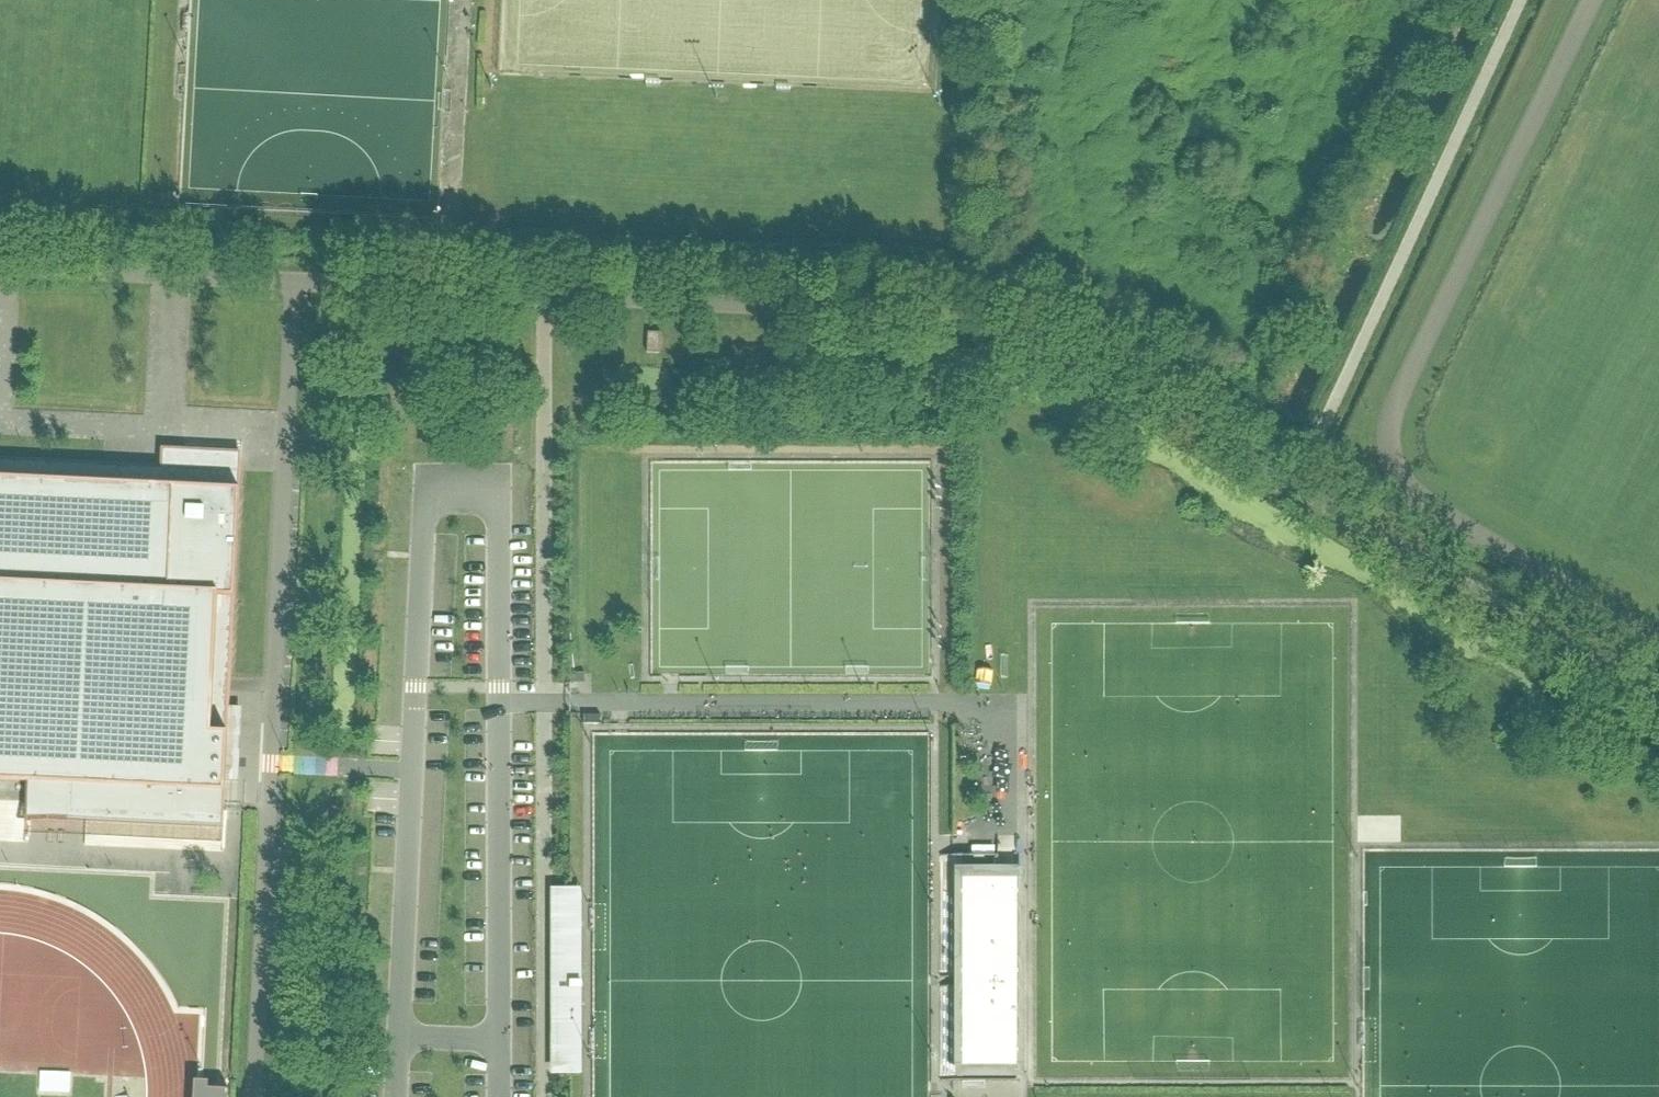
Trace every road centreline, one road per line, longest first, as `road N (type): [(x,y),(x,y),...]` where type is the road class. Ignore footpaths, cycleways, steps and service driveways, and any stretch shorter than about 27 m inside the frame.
road 1 (residential): [(1658,714),(1081,360),(997,327),(887,313),(0,262)]

